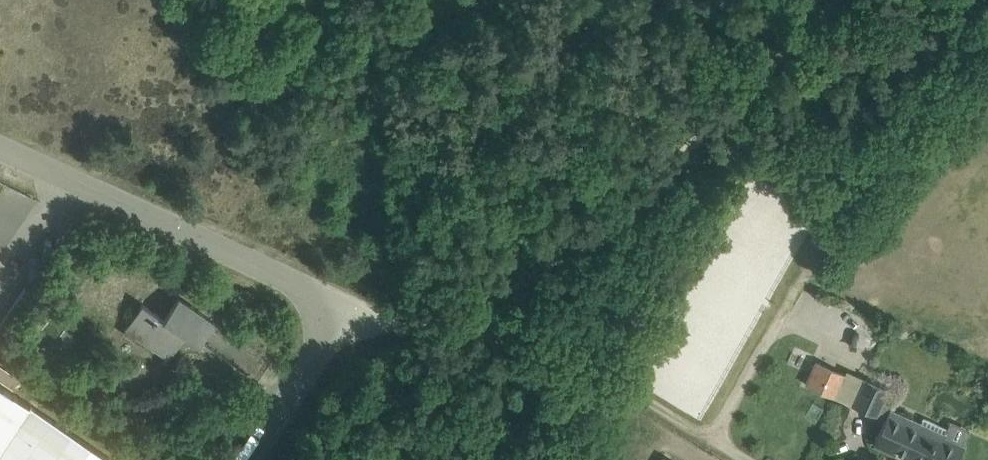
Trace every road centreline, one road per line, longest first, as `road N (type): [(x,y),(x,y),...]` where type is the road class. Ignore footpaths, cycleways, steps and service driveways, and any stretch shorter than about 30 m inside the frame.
road 1 (unclassified): [(254,459),(353,317),(198,231),(0,154)]
road 2 (track): [(475,325),(640,198),(843,0)]
road 3 (track): [(749,459),(551,348),(475,325),(353,317)]

